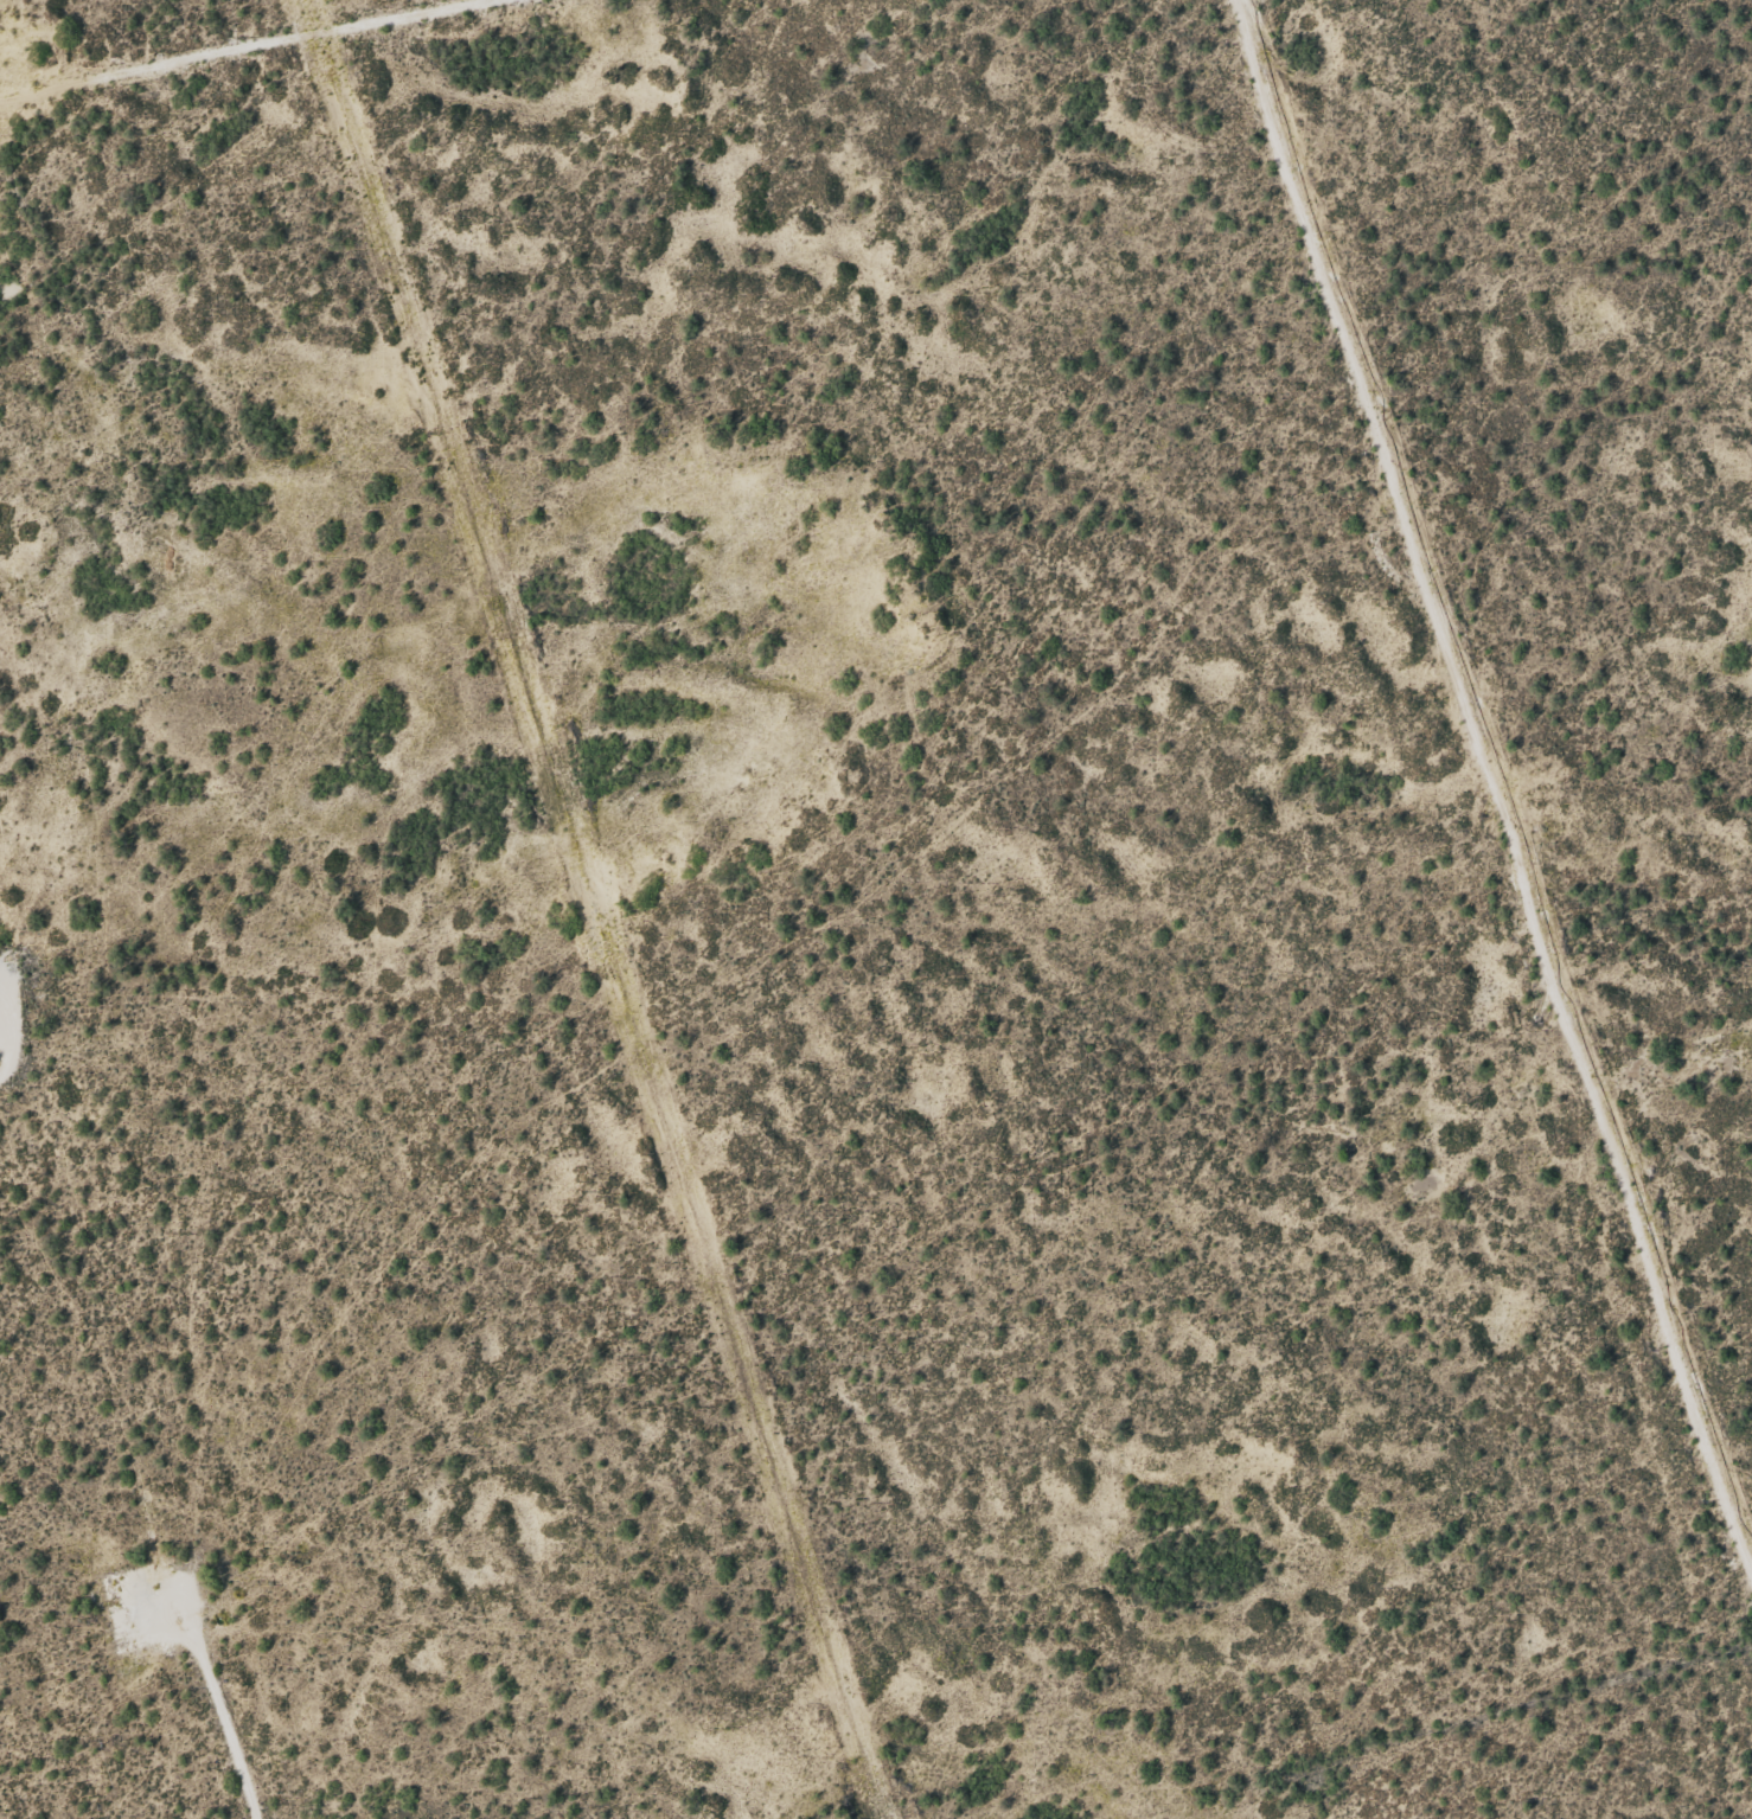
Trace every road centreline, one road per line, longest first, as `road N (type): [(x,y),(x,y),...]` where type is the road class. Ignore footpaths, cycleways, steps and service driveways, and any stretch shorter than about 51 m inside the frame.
road 1 (track): [(1751,1548),(1679,1289),(1631,1230),(1548,931),(1518,914),(1400,406),(1382,395),(1370,306),(1269,0)]
road 2 (track): [(0,102),(171,55),(450,49),(585,0)]
road 3 (track): [(1342,1761),(1751,1668)]

